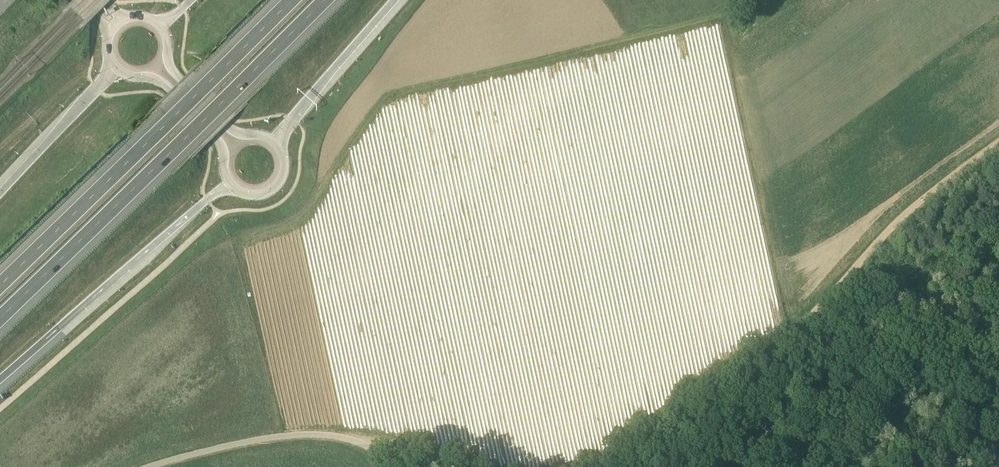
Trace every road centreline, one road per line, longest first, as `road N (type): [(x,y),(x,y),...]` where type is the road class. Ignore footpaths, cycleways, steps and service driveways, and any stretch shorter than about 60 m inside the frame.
road 1 (track): [(998,156),(883,240),(792,336),(726,370),(633,436),(564,466)]
road 2 (motorway): [(0,319),(326,0)]
road 3 (motorway): [(291,0),(0,283)]
road 4 (motorway): [(0,378),(232,187)]
road 5 (unclassified): [(408,466),(356,440),(316,434),(147,466)]
road 6 (motorway): [(277,146),(394,0)]
road 7 (secondary): [(113,68),(160,82),(219,141),(232,187)]
road 8 (secondary): [(277,146),(229,128),(172,68),(161,26)]
road 9 (motorway): [(113,68),(0,193)]
road 10 (track): [(488,466),(364,444)]

